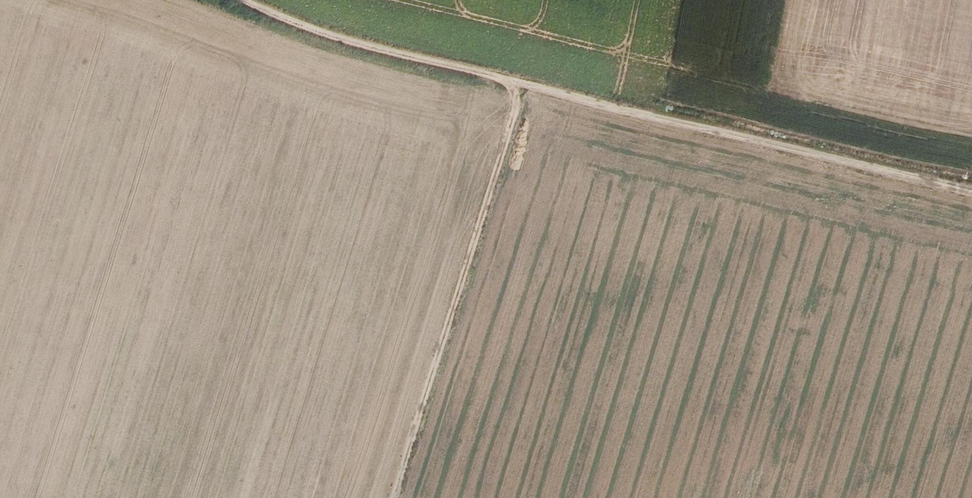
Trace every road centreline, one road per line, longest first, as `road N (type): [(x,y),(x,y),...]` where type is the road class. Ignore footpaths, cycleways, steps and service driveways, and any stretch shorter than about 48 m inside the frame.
road 1 (track): [(971,192),(507,79)]
road 2 (track): [(394,497),(513,115),(507,79)]
road 3 (track): [(507,79),(338,38),(244,0)]

